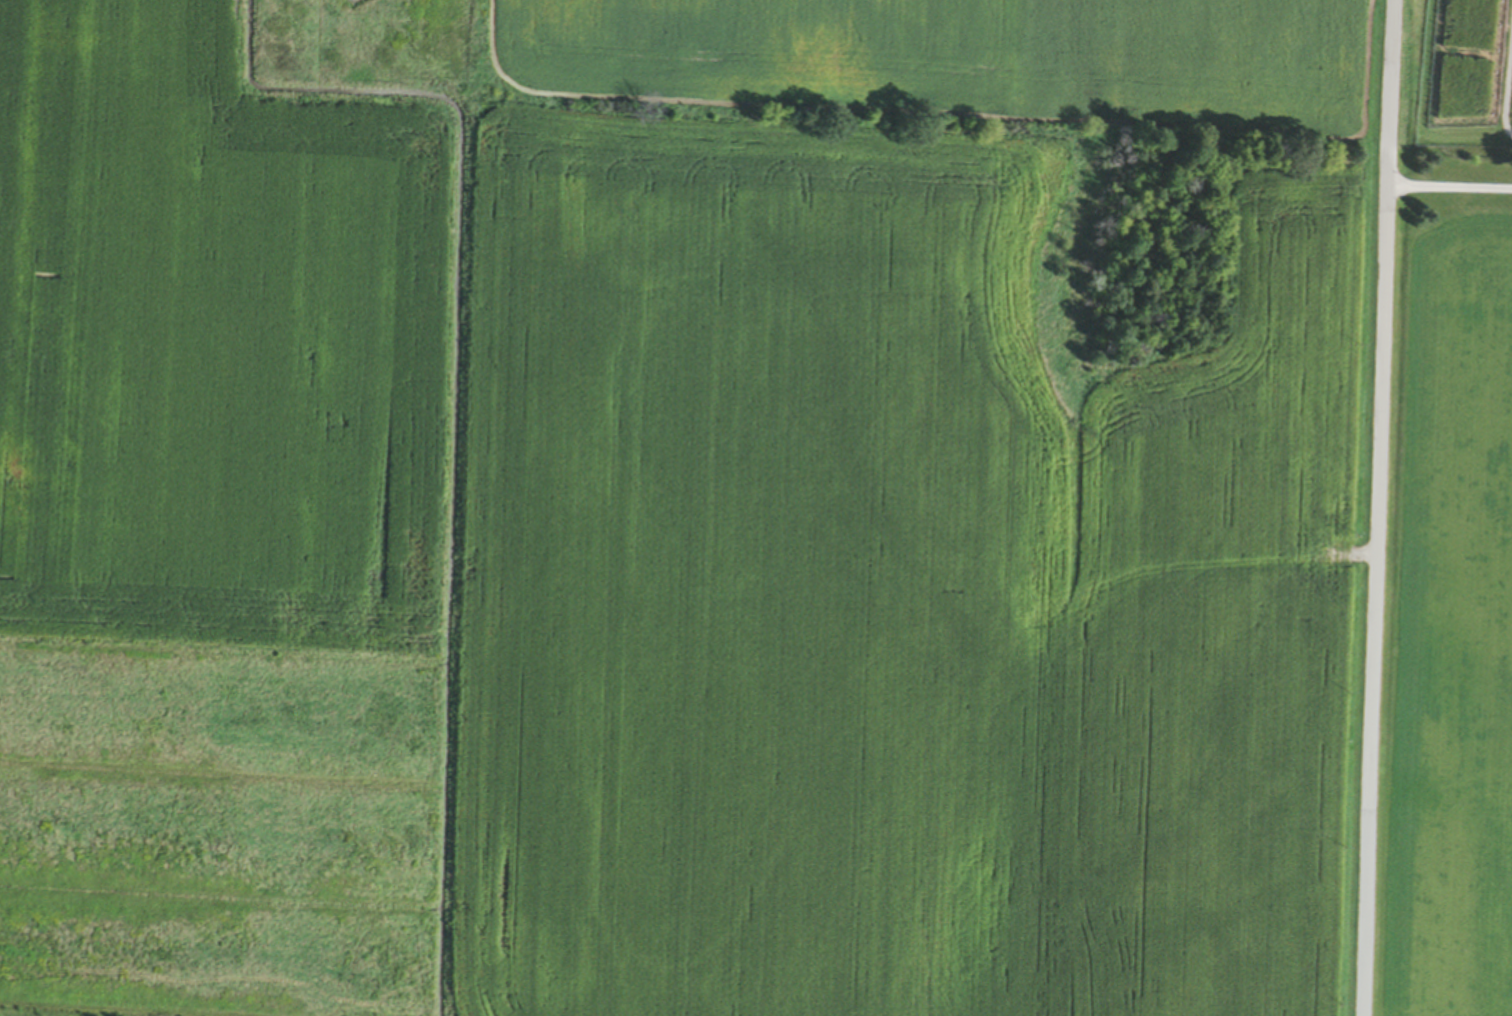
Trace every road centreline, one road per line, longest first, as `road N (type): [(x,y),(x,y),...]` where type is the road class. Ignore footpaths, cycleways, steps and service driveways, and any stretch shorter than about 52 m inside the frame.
road 1 (residential): [(1362,1015),(1398,0)]

